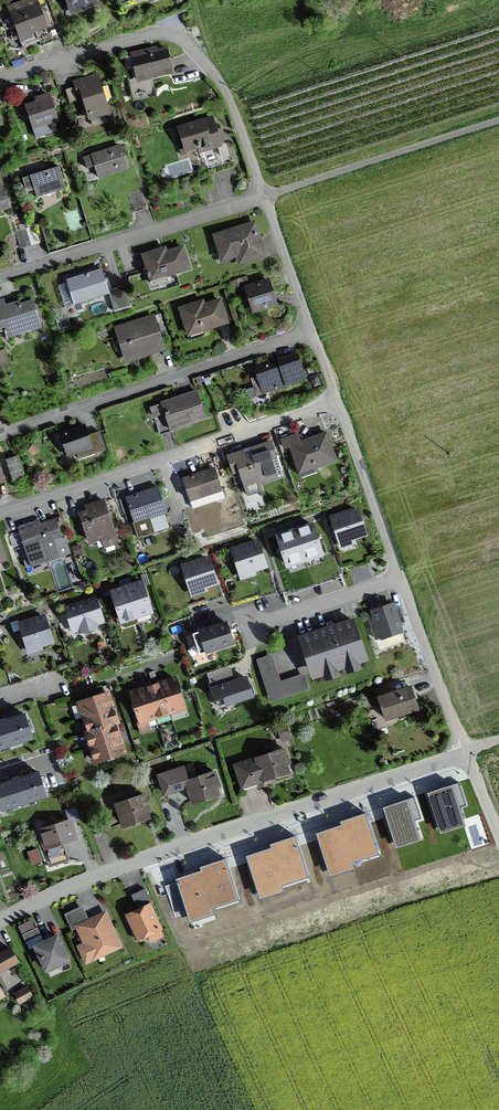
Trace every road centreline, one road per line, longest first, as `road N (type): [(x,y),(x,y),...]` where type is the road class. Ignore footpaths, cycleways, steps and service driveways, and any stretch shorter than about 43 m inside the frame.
road 1 (residential): [(0,921),(163,851),(463,753)]
road 2 (residential): [(0,83),(147,38),(169,39),(195,54),(229,93),(263,197)]
road 3 (residential): [(0,513),(338,401)]
road 4 (residential): [(0,435),(312,329)]
road 5 (residential): [(0,279),(263,197)]
road 6 (residential): [(263,197),(498,120)]
road 7 (residential): [(400,577),(463,753)]
road 8 (residential): [(338,401),(400,577)]
road 9 (residential): [(246,630),(400,577)]
road 10 (residential): [(263,197),(312,329)]

